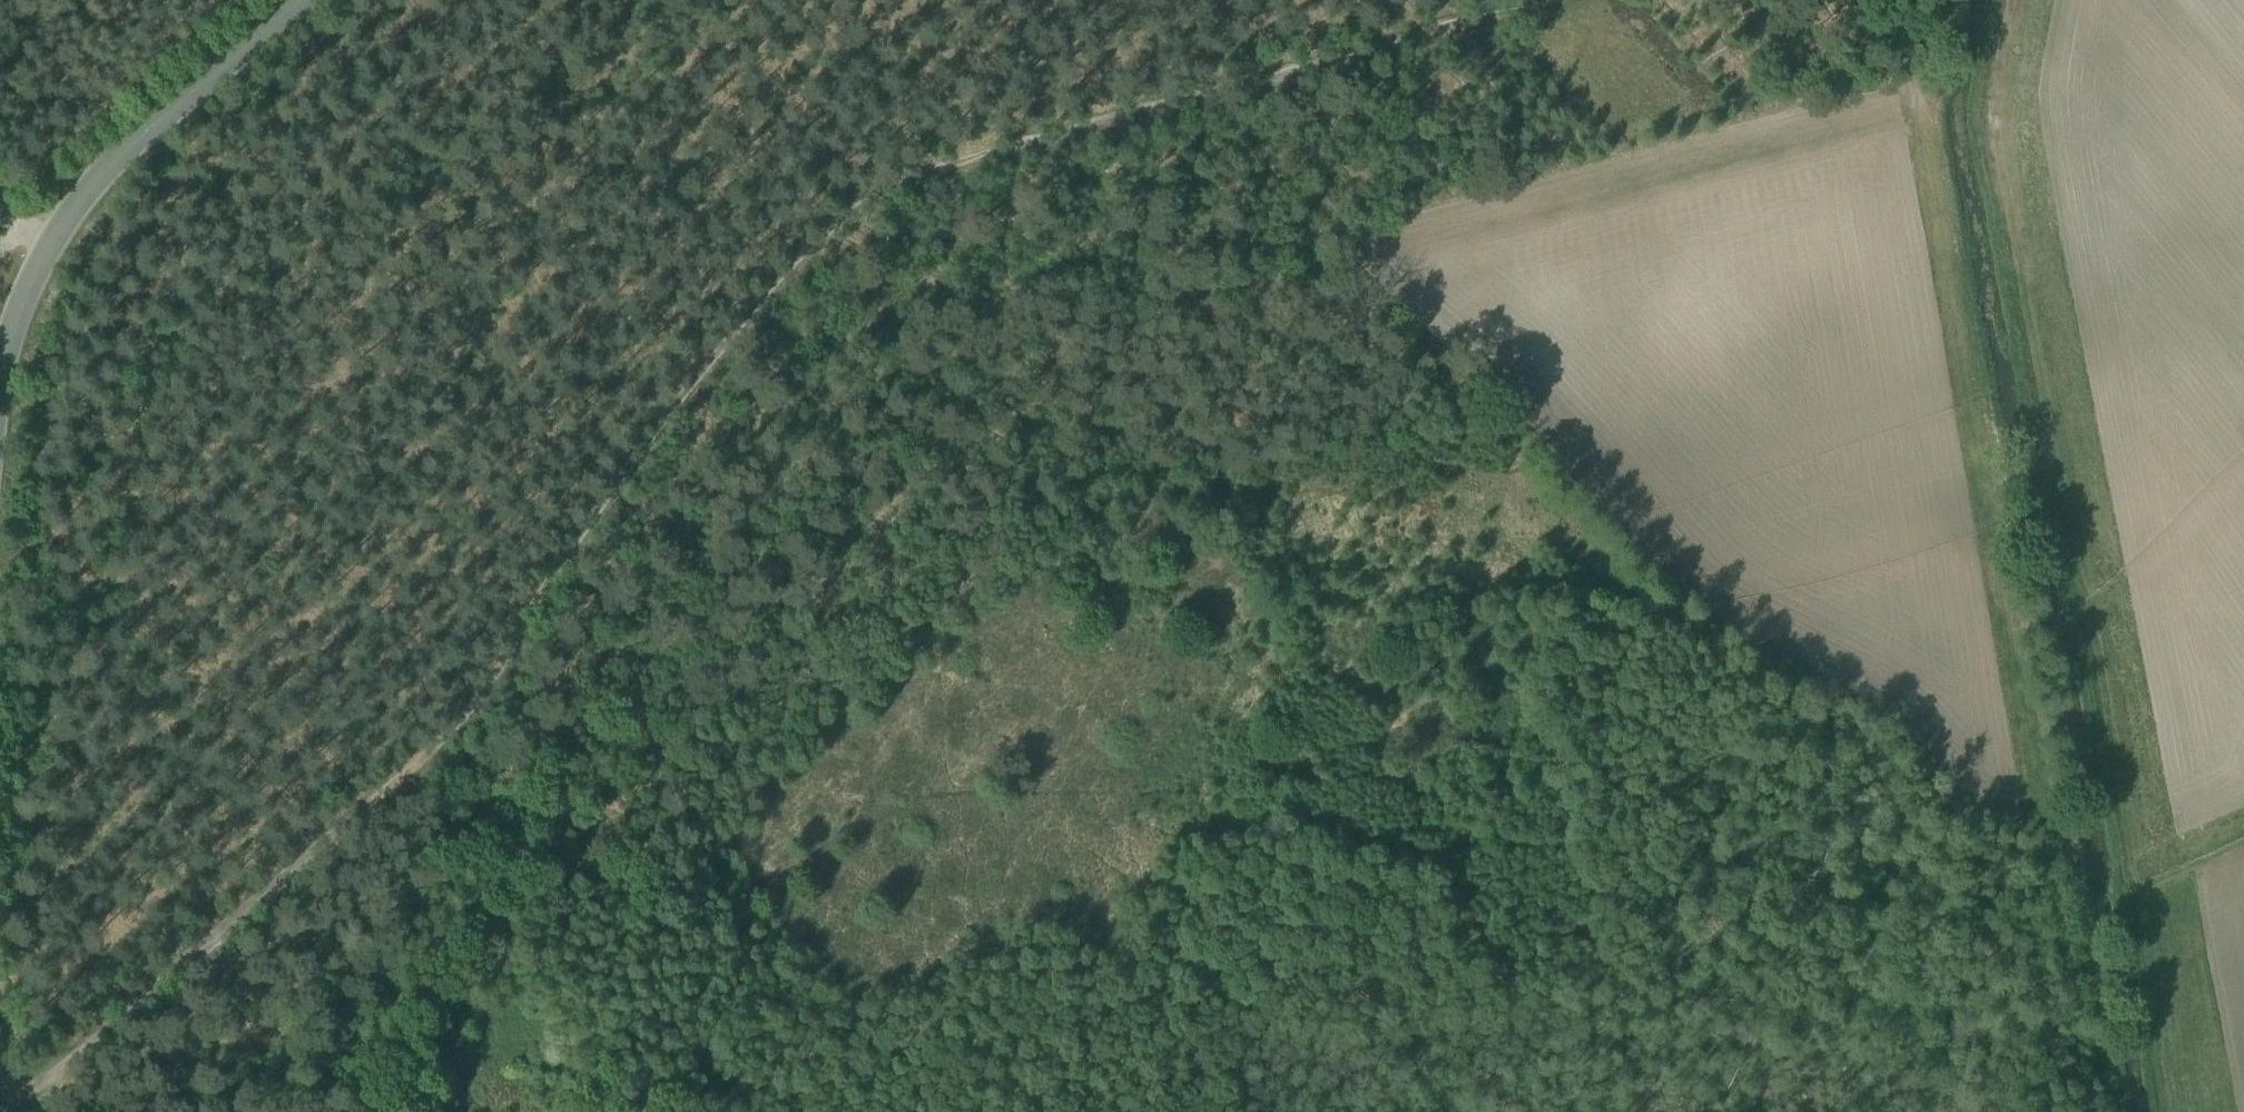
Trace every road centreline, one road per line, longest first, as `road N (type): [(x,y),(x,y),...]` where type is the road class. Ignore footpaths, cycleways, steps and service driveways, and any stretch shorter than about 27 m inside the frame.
road 1 (track): [(7,1109),(175,981),(451,732),(603,501),(779,287),(841,224),(912,182),(1545,0)]
road 2 (unclassified): [(301,0),(130,145),(78,203),(19,305),(0,375)]

